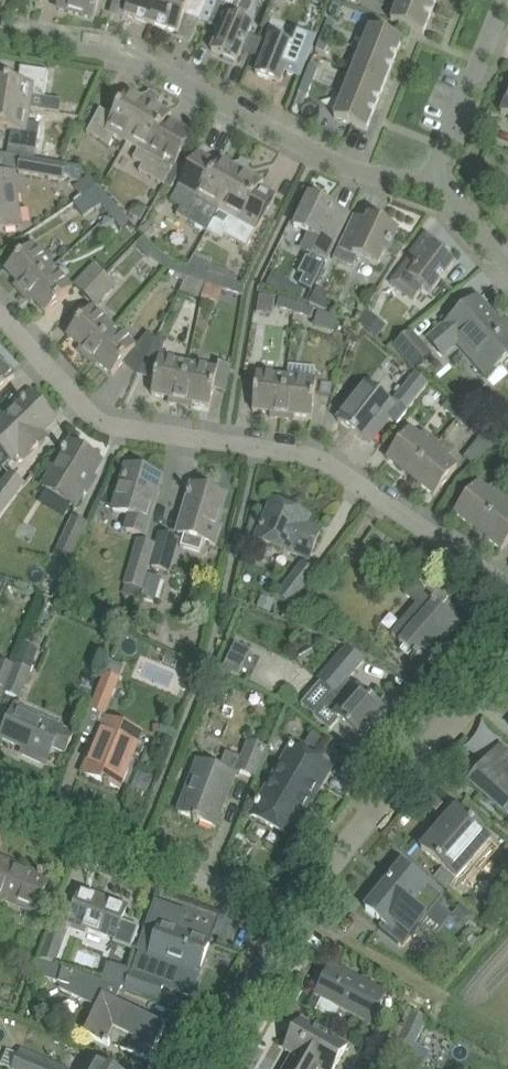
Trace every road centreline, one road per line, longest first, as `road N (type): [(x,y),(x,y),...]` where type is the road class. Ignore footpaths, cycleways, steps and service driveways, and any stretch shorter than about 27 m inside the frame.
road 1 (residential): [(507,588),(323,460),(107,426),(0,315)]
road 2 (residential): [(0,36),(127,54),(340,164),(391,179),(436,175)]
road 3 (tertiary): [(294,913),(507,654)]
road 4 (residential): [(294,913),(0,797)]
road 5 (residential): [(436,175),(504,0)]
road 6 (tertiary): [(205,1068),(294,913)]

